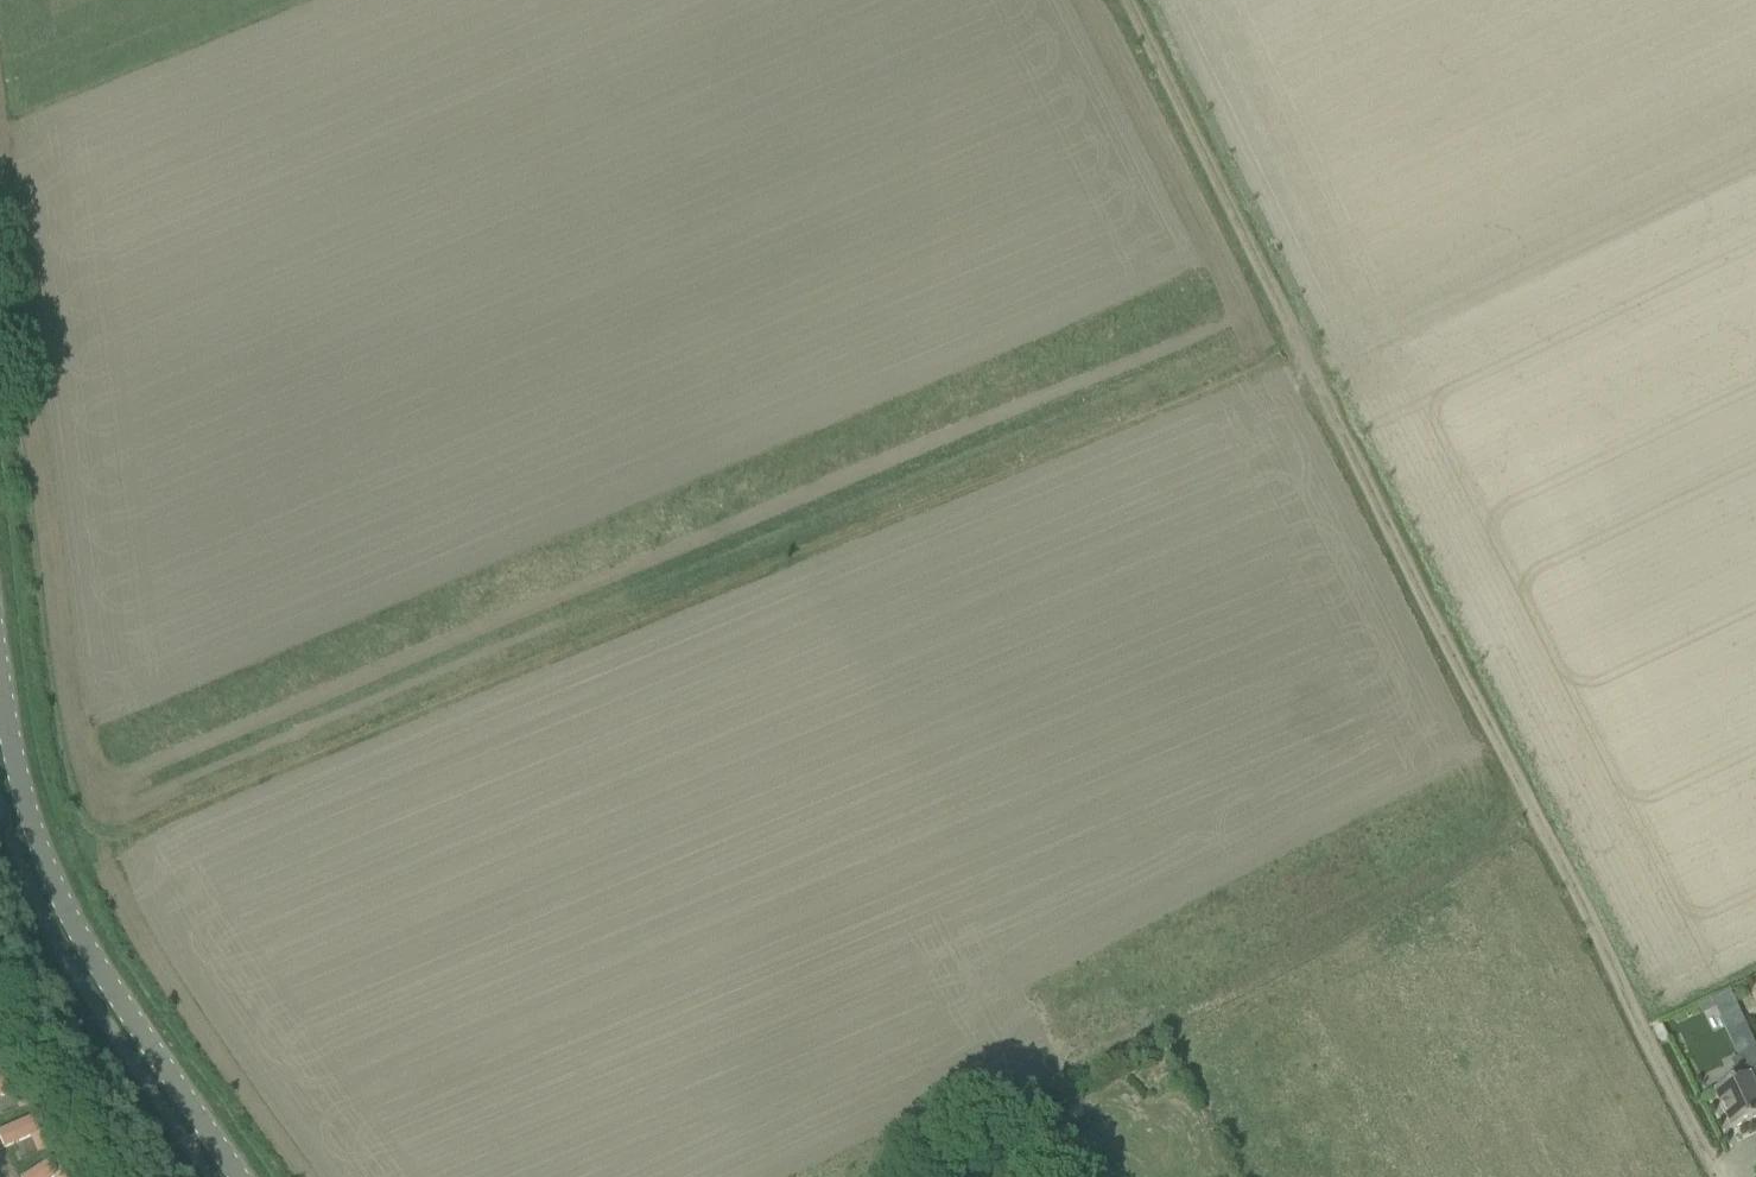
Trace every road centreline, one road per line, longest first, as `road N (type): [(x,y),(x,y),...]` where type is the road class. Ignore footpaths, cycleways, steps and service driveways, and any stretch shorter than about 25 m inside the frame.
road 1 (track): [(1726,1176),(1117,0)]
road 2 (unclassified): [(239,1176),(67,914),(15,766),(0,678)]

